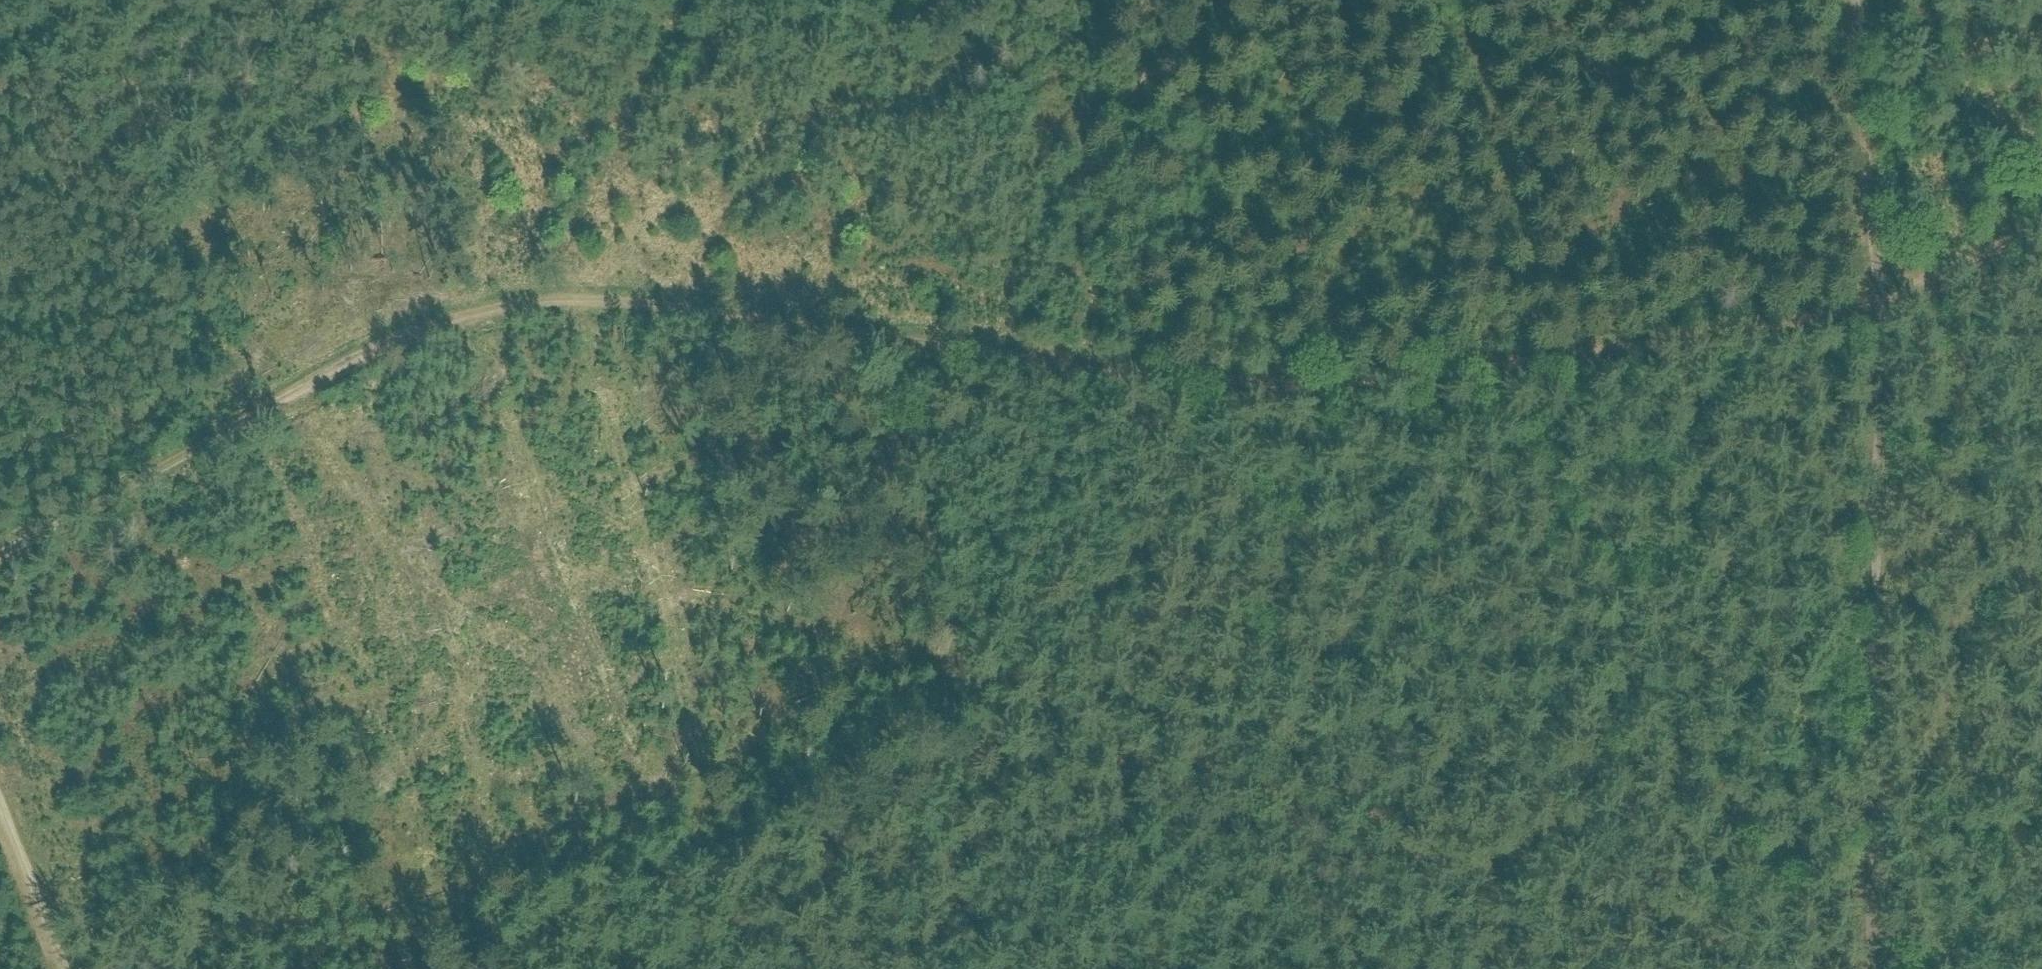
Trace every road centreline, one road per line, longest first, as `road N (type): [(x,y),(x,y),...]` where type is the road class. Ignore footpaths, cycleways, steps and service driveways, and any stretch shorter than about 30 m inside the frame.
road 1 (track): [(1874,308),(1449,371),(1244,381),(582,301),(496,306),(409,328),(0,550)]
road 2 (track): [(1875,968),(1874,308)]
road 3 (track): [(1874,308),(1854,0)]
road 4 (track): [(2041,217),(1874,308)]
road 5 (track): [(65,968),(0,809)]

